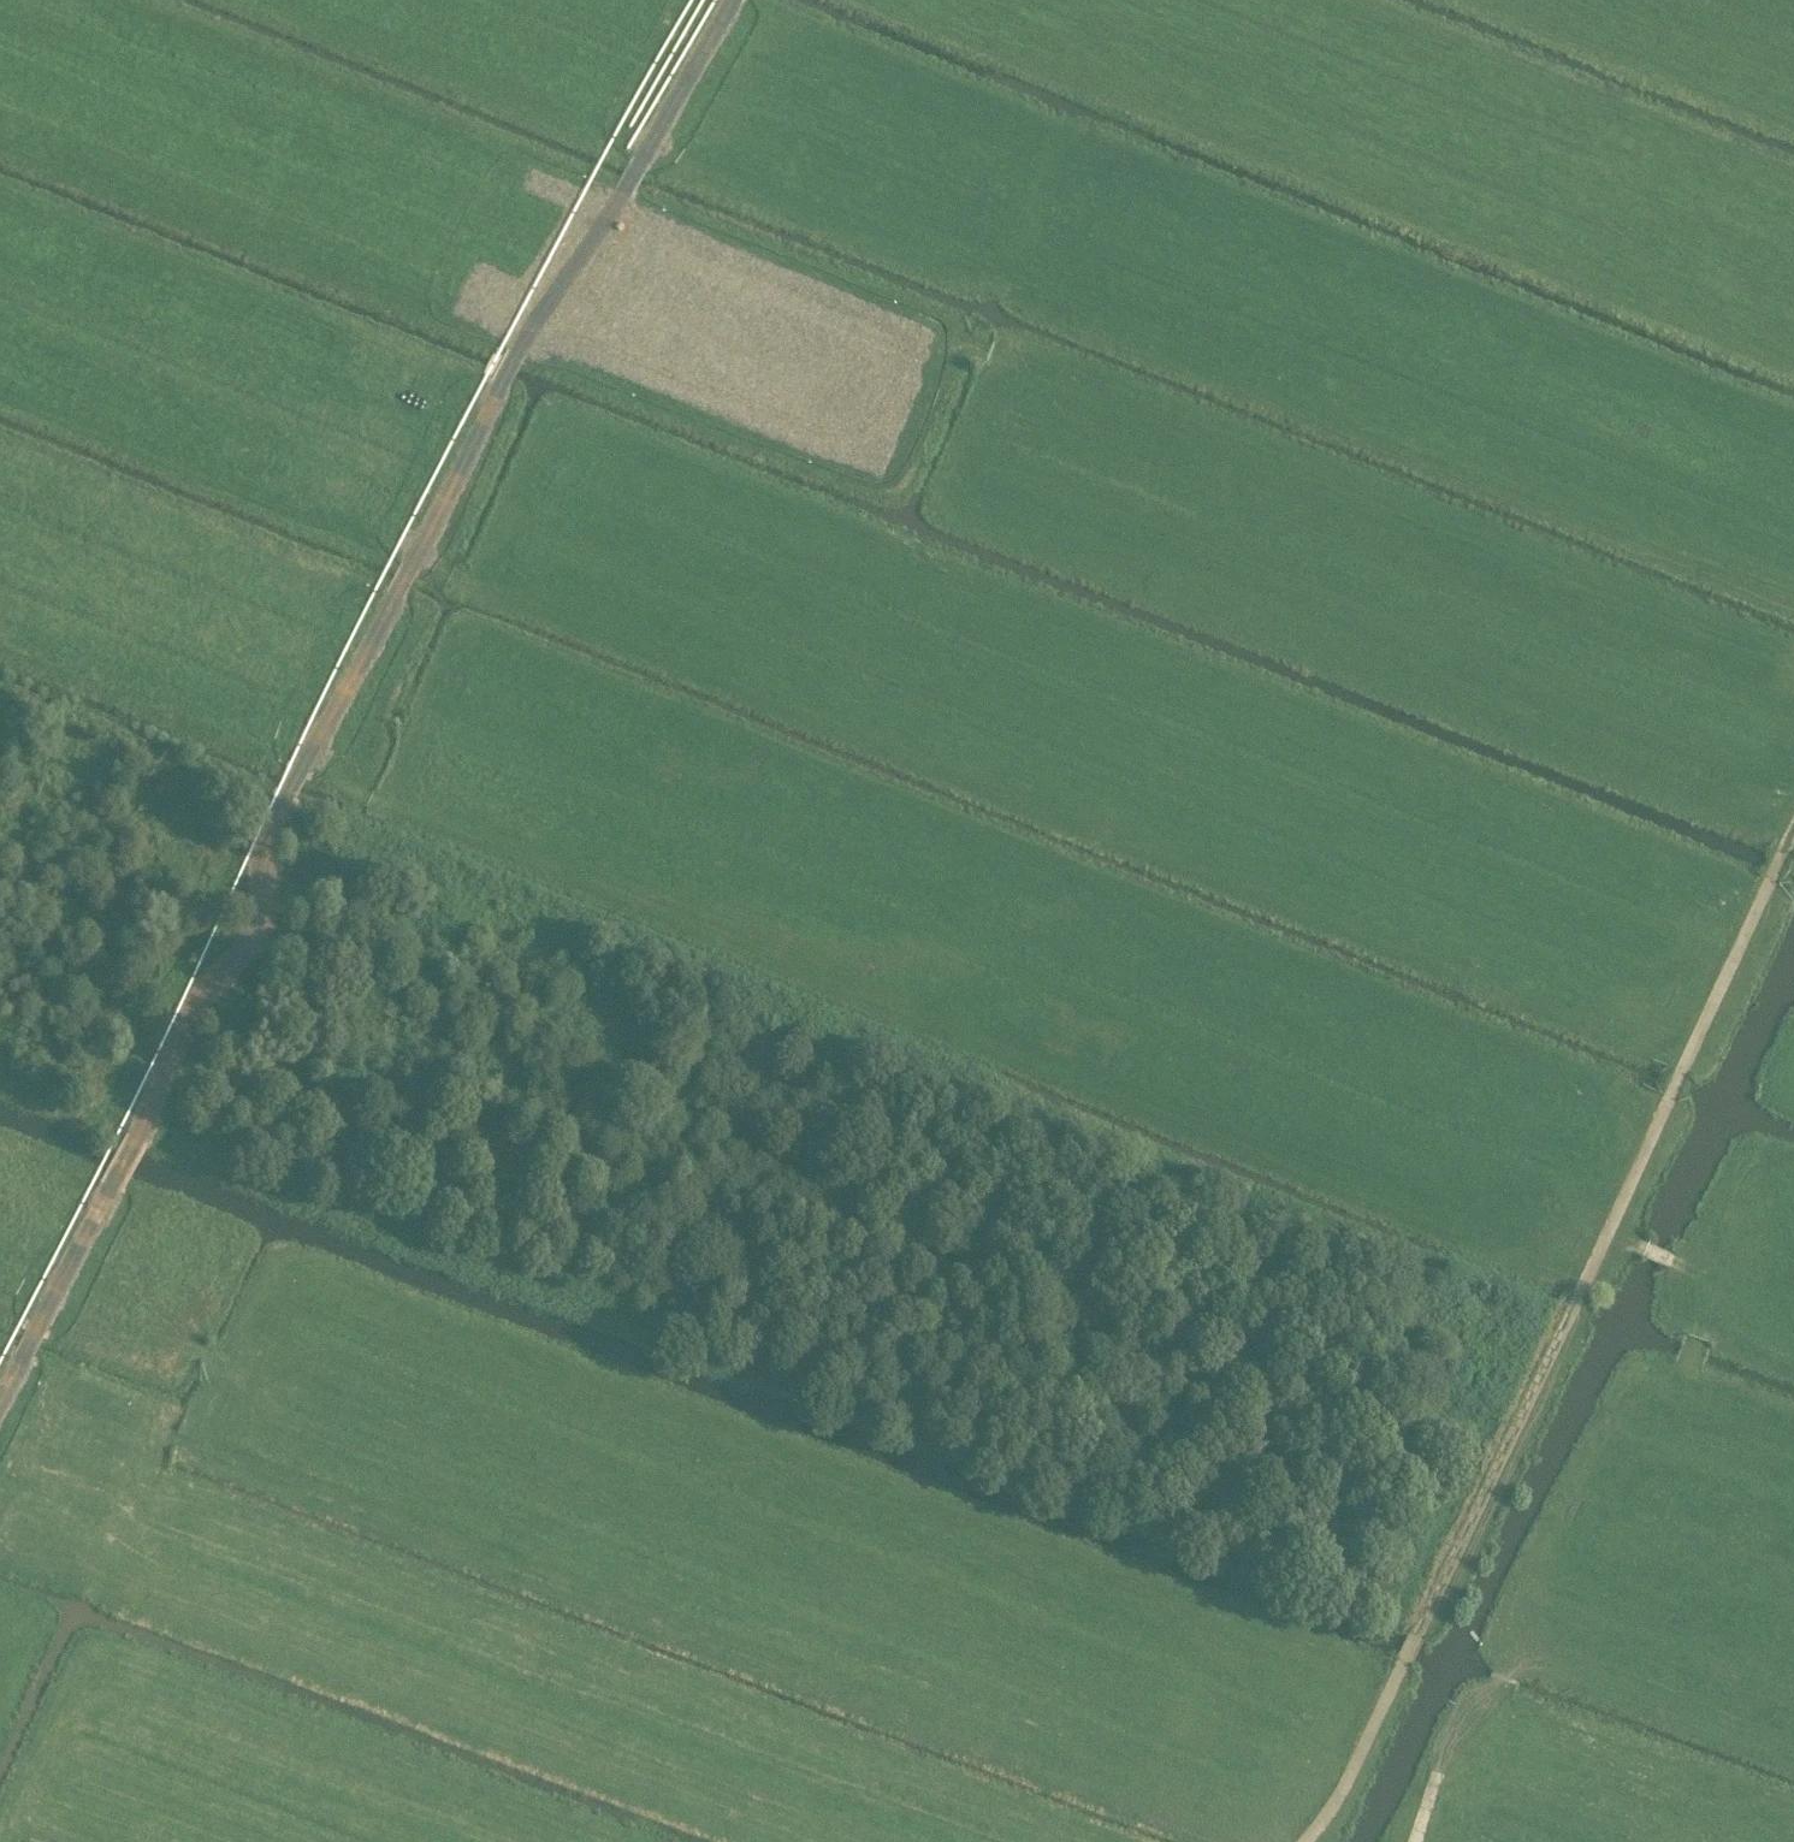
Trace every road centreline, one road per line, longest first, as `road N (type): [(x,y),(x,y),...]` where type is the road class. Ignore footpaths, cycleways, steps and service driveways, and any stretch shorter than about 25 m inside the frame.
road 1 (track): [(1308,1841),(1360,1762),(1793,835)]
road 2 (track): [(1418,1841),(1442,1772),(1498,1693),(1689,1370),(1707,1277),(1670,1258)]

